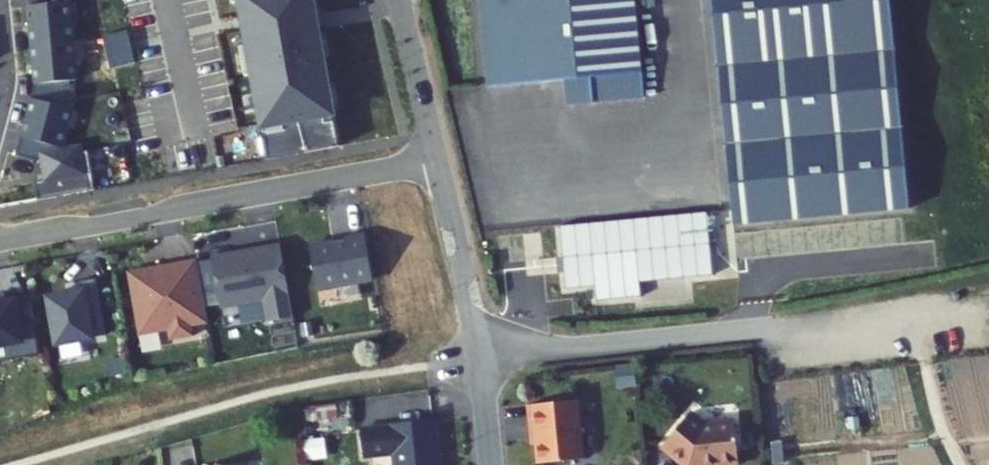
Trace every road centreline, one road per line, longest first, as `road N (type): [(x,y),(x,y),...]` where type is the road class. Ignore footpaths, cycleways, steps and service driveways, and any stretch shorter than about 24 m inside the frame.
road 1 (unclassified): [(482,357),(988,312)]
road 2 (residential): [(0,238),(438,158)]
road 3 (residential): [(438,158),(482,357)]
road 4 (residential): [(399,0),(438,158)]

